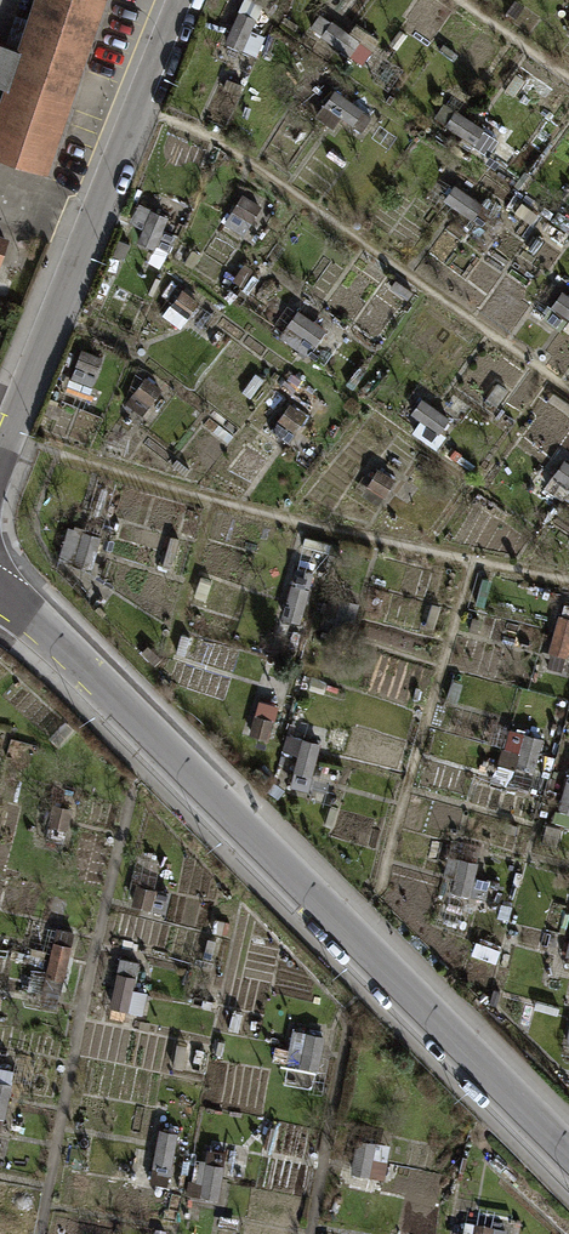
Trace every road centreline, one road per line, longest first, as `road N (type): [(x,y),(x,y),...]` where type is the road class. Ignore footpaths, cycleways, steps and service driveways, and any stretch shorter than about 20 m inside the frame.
road 1 (tertiary): [(0,598),(119,702),(568,1159)]
road 2 (unclassified): [(0,456),(177,0)]

